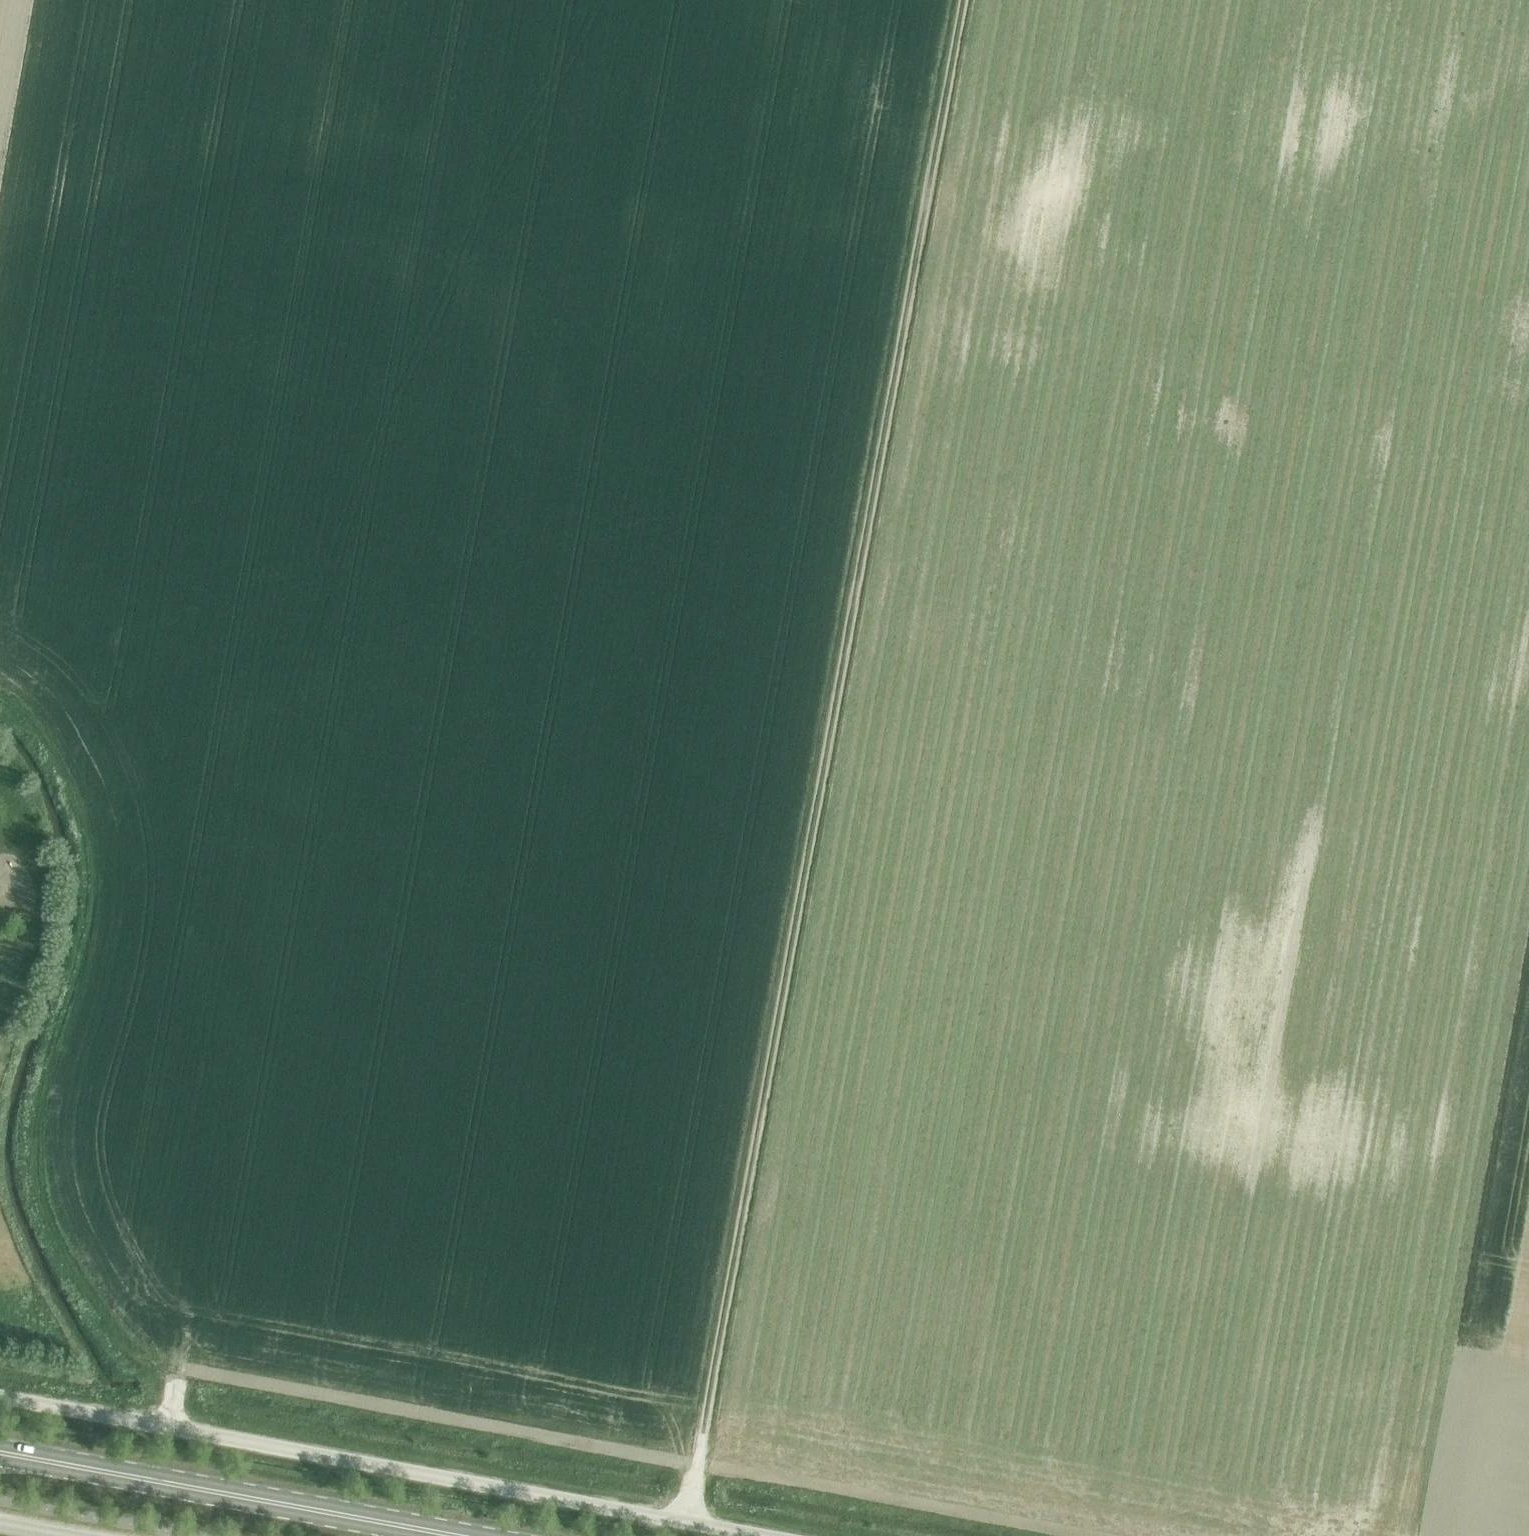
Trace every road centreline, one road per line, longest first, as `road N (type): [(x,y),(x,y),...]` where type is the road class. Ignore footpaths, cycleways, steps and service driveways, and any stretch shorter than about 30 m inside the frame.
road 1 (unclassified): [(0,1397),(761,1535)]
road 2 (primary): [(464,1535),(0,1451)]

